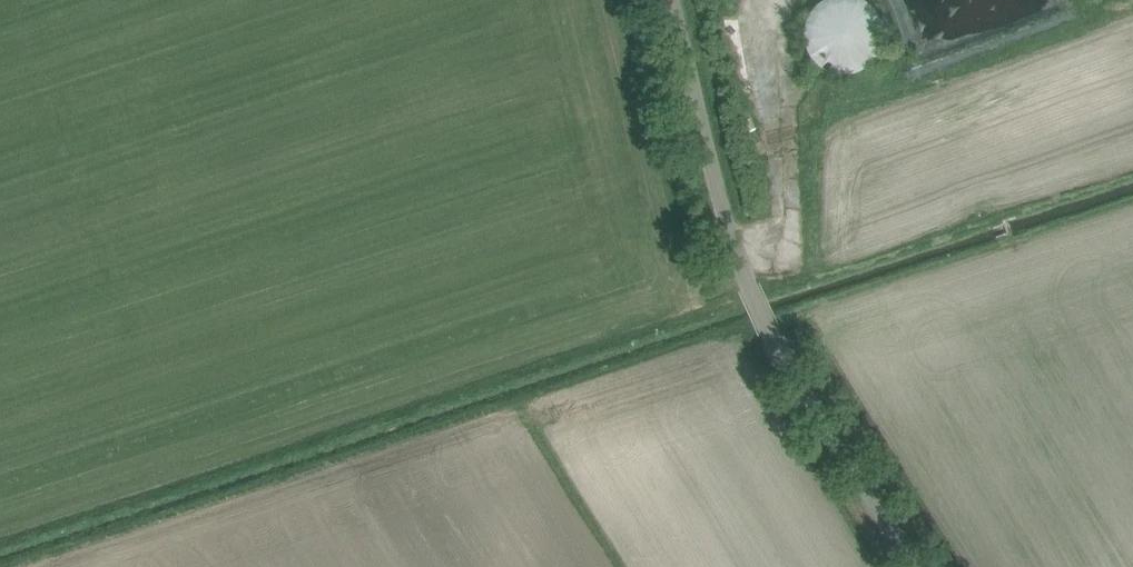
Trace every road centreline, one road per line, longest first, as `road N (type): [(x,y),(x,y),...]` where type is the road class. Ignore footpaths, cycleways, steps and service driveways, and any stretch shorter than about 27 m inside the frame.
road 1 (unclassified): [(915,566),(776,348),(750,290),(728,239),(670,0)]

